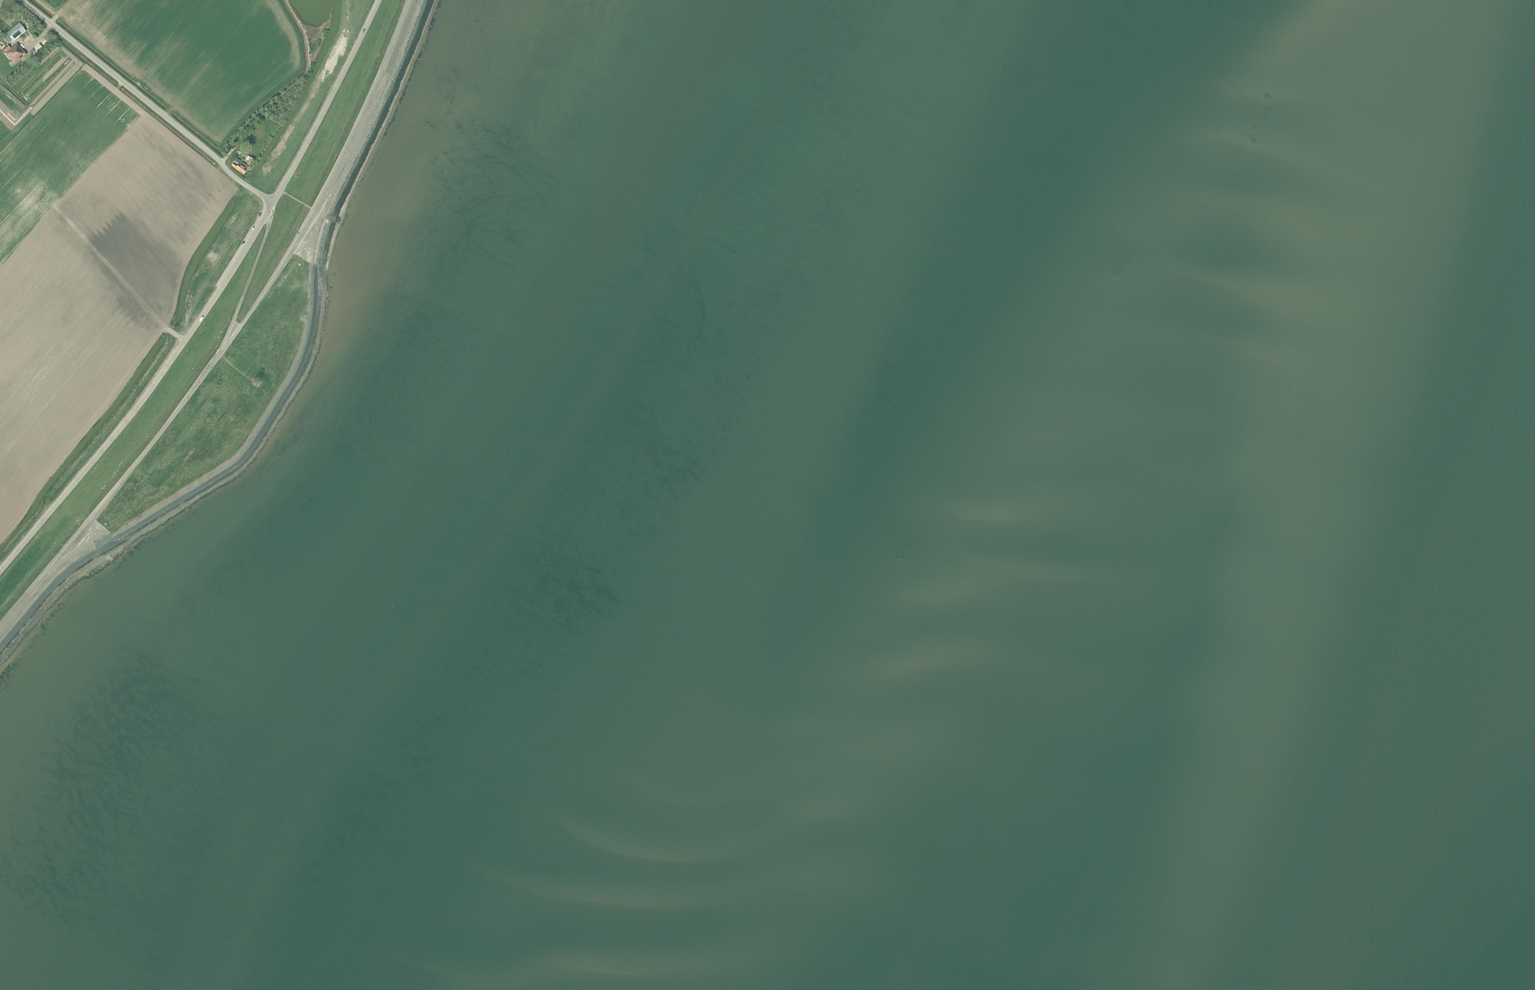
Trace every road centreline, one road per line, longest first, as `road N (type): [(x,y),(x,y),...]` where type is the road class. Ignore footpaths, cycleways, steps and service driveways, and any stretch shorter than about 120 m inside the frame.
road 1 (tertiary): [(0,571),(165,370),(273,203)]
road 2 (unclassified): [(273,203),(22,0)]
road 3 (tertiary): [(273,203),(379,0)]

